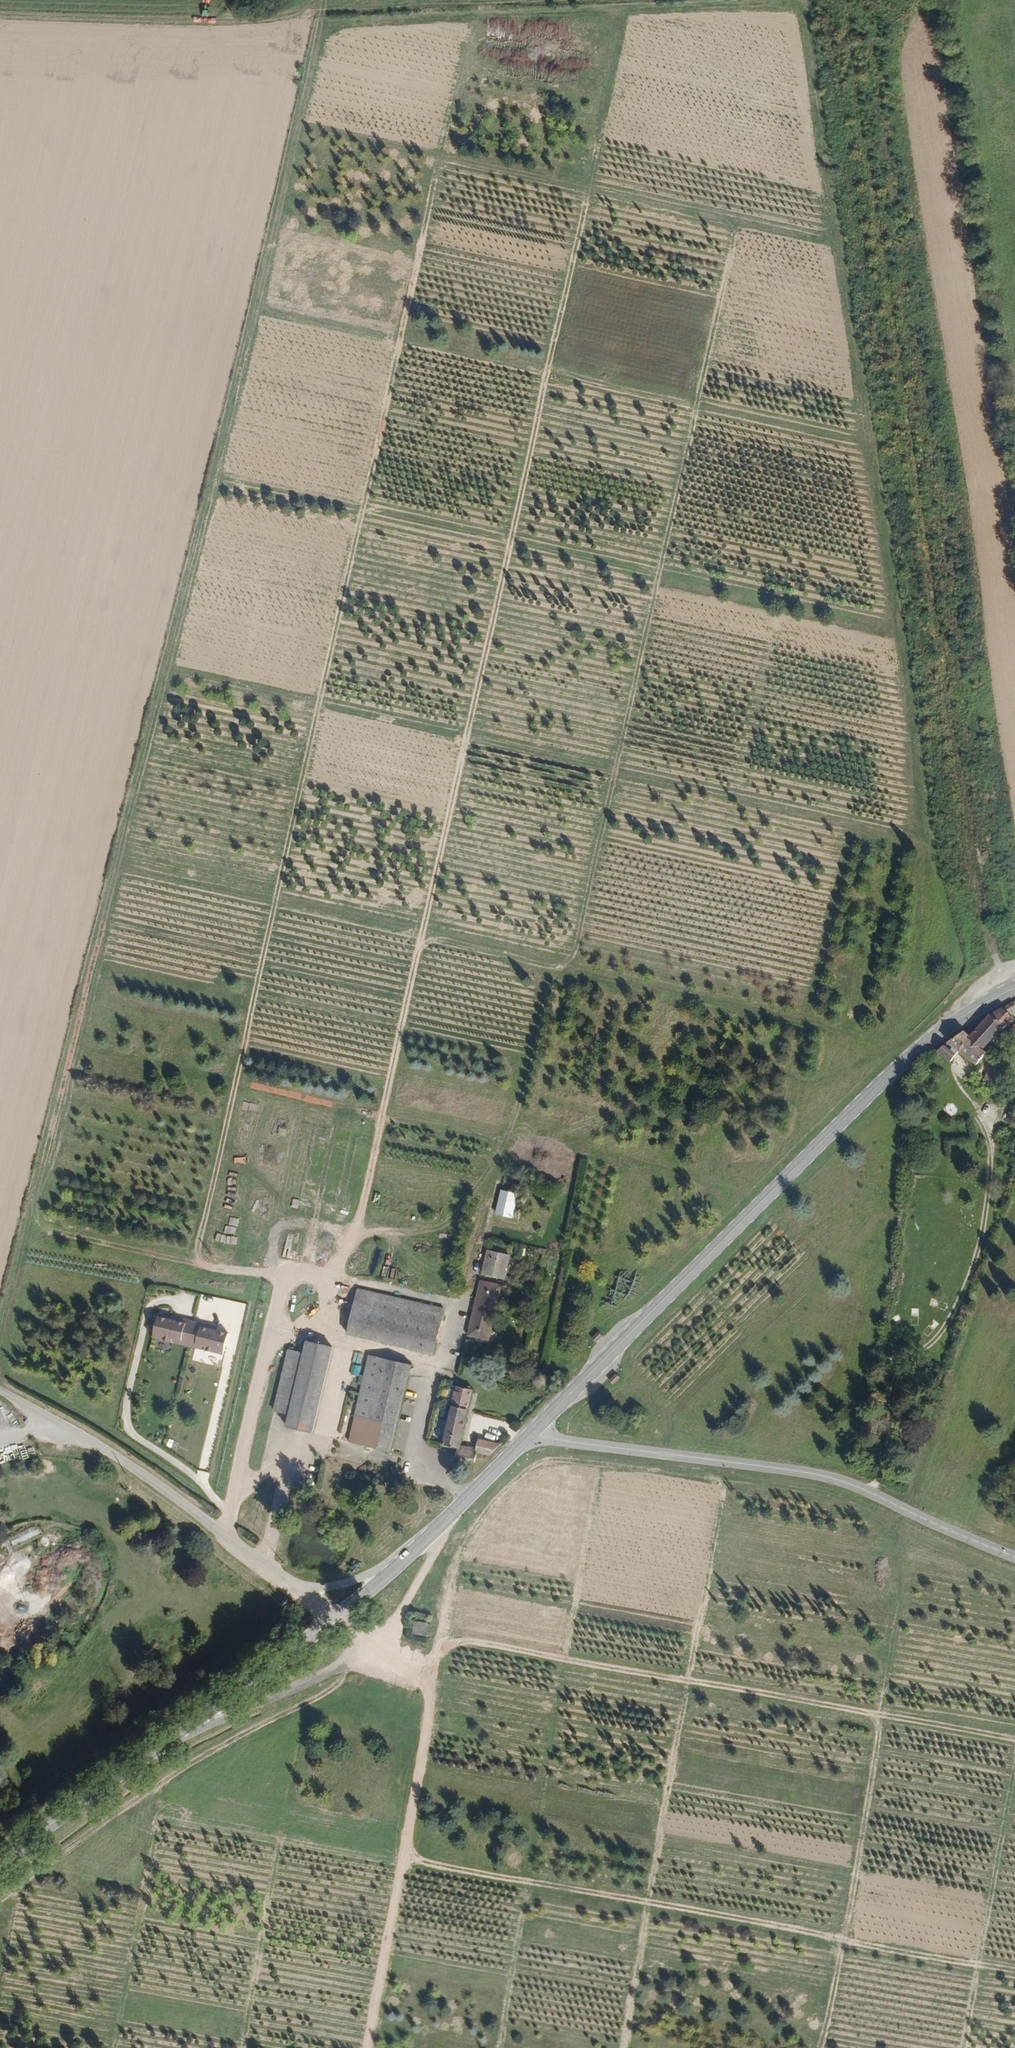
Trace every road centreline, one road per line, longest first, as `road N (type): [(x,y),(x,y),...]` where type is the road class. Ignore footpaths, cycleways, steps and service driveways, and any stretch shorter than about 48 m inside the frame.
road 1 (track): [(319,15),(31,1217),(125,1248),(284,1280)]
road 2 (track): [(440,150),(201,1235),(202,1263)]
road 3 (track): [(341,1282),(590,185)]
road 4 (track): [(843,0),(998,989)]
road 5 (track): [(737,219),(576,950),(564,967),(442,939),(421,943)]
road 6 (track): [(811,2047),(846,1931),(877,1715),(467,1643),(440,1664)]
road 7 (primary): [(533,1433),(904,1061),(1014,987)]
road 8 (track): [(376,2047),(460,1537),(549,1439)]
road 9 (track): [(294,116),(834,241)]
road 10 (unclassified): [(1014,1557),(844,1480),(533,1433)]
road 11 (track): [(979,1116),(988,1150),(980,1246),(938,1341),(894,1380),(884,1460),(869,1493)]
road 12 (unclassified): [(299,1588),(152,1482),(0,1397)]
road 13 (primary): [(161,1747),(367,1647)]
road 14 (primary): [(161,1747),(337,1615)]
road 15 (track): [(877,1715),(904,1588),(900,1508)]
road 16 (primary): [(0,1866),(161,1747)]
road 17 (primary): [(433,1532),(358,1580),(299,1588)]
road 18 (primary): [(433,1532),(533,1433)]
road 19 (primary): [(337,1615),(433,1532)]

